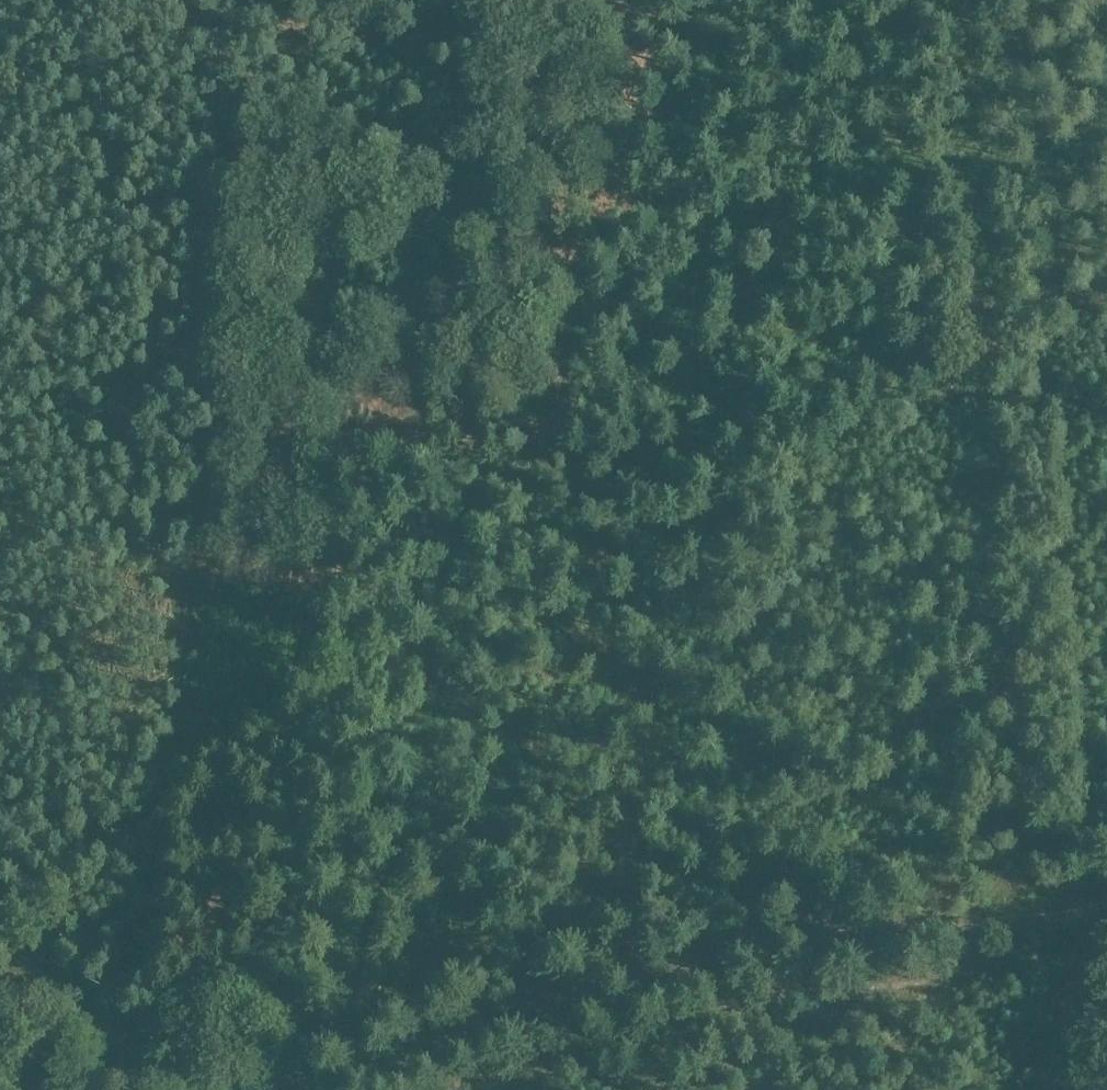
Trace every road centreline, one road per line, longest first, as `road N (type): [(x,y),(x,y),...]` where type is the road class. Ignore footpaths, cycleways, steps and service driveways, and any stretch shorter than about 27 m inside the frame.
road 1 (track): [(1106,895),(1020,921),(848,928),(643,976),(327,1089)]
road 2 (track): [(0,943),(173,1089)]

